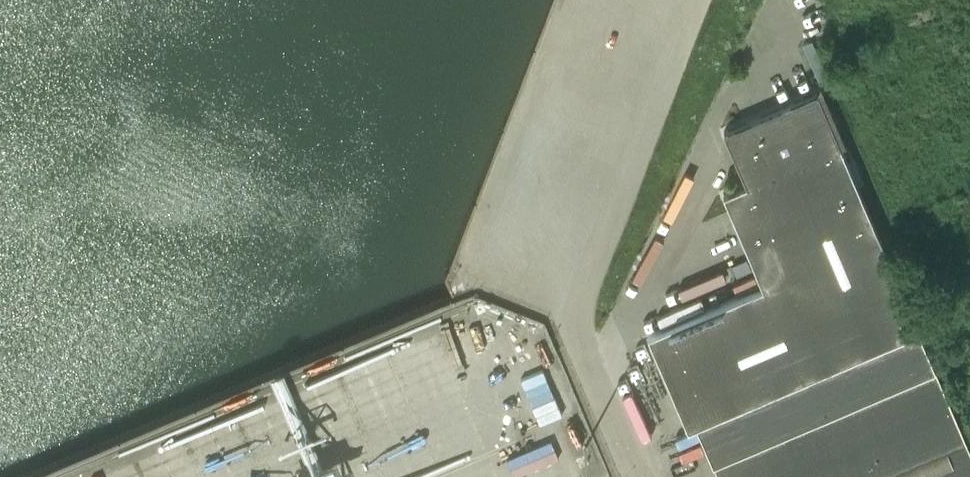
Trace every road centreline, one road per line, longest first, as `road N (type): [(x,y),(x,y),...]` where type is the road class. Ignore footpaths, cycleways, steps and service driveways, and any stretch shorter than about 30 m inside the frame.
road 1 (unclassified): [(636,476),(568,315),(697,0)]

